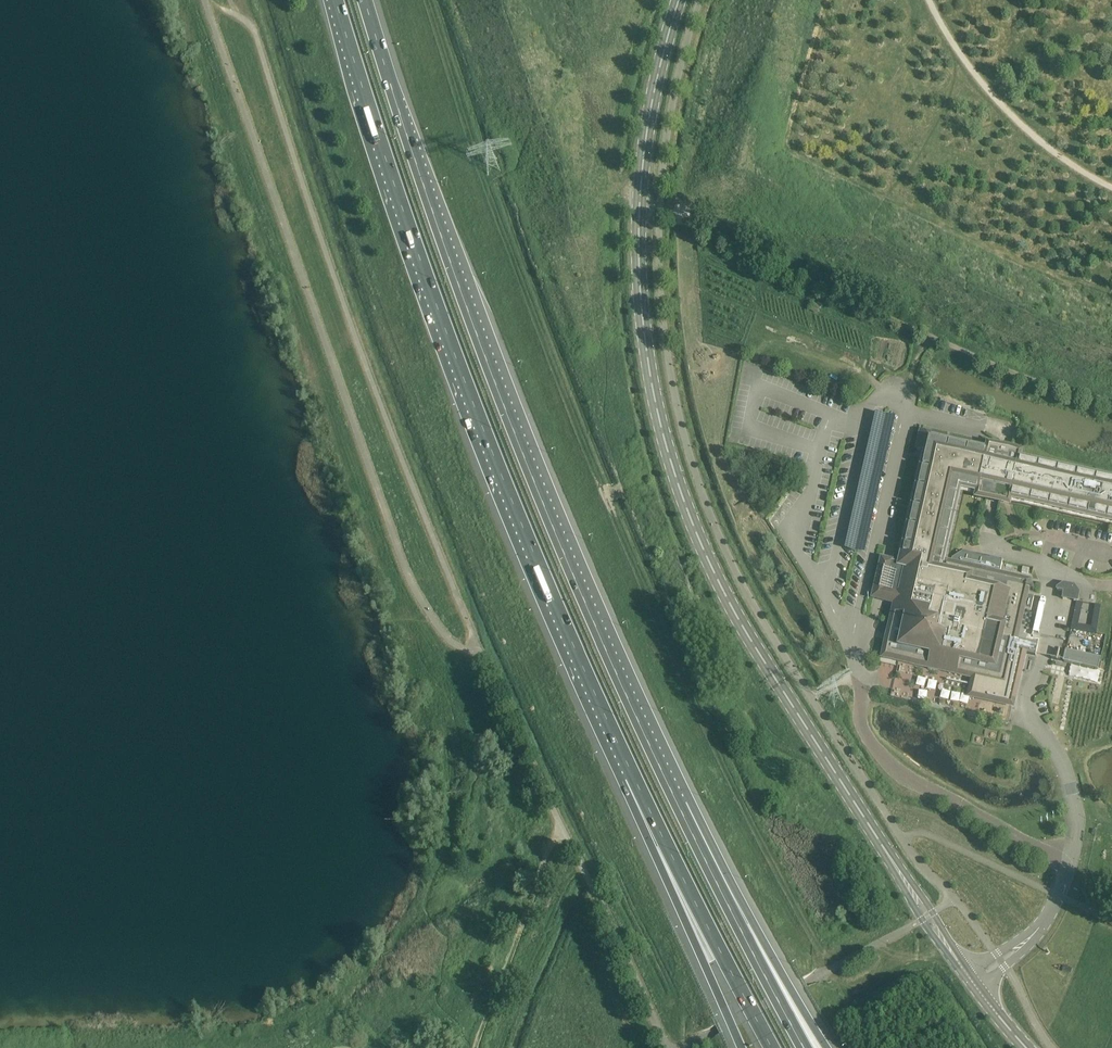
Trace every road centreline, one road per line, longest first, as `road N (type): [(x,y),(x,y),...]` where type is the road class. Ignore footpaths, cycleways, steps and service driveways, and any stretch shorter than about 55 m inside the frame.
road 1 (tertiary): [(1033,1047),(927,916),(747,629),(703,545),(661,432),(643,340),(640,224),(658,84),(682,0)]
road 2 (unclassified): [(672,1047),(482,657),(354,332),(255,38),(233,15)]
road 3 (motorway): [(679,805),(519,444),(366,0)]
road 4 (motorway): [(336,0),(500,474),(632,773)]
road 5 (track): [(642,199),(927,335)]
road 6 (motorway): [(632,773),(773,1047)]
road 7 (motorway): [(632,773),(659,862),(741,1047)]
road 8 (motorway): [(828,1047),(718,852),(679,805)]
road 9 (motorway): [(804,1047),(679,805)]
road 10 (track): [(562,824),(474,1047)]
road 11 (track): [(927,335),(1111,398)]

